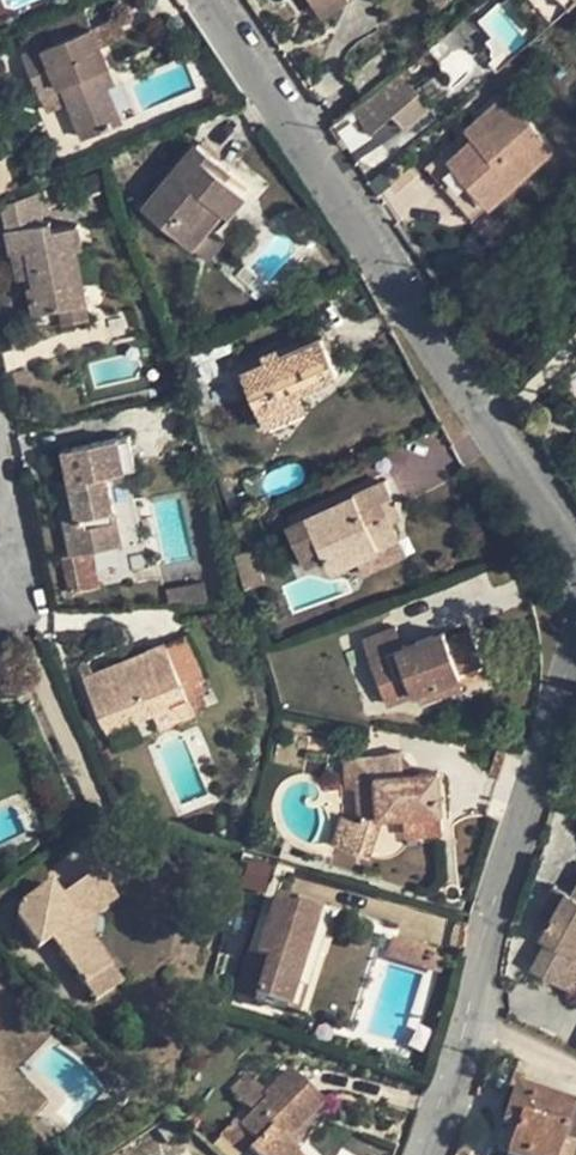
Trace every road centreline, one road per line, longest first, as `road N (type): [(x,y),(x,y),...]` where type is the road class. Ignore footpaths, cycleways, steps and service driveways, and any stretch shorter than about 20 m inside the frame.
road 1 (residential): [(212,0),(442,366),(575,552)]
road 2 (residential): [(437,1154),(508,871),(575,685)]
road 3 (residential): [(0,477),(15,556),(4,599)]

